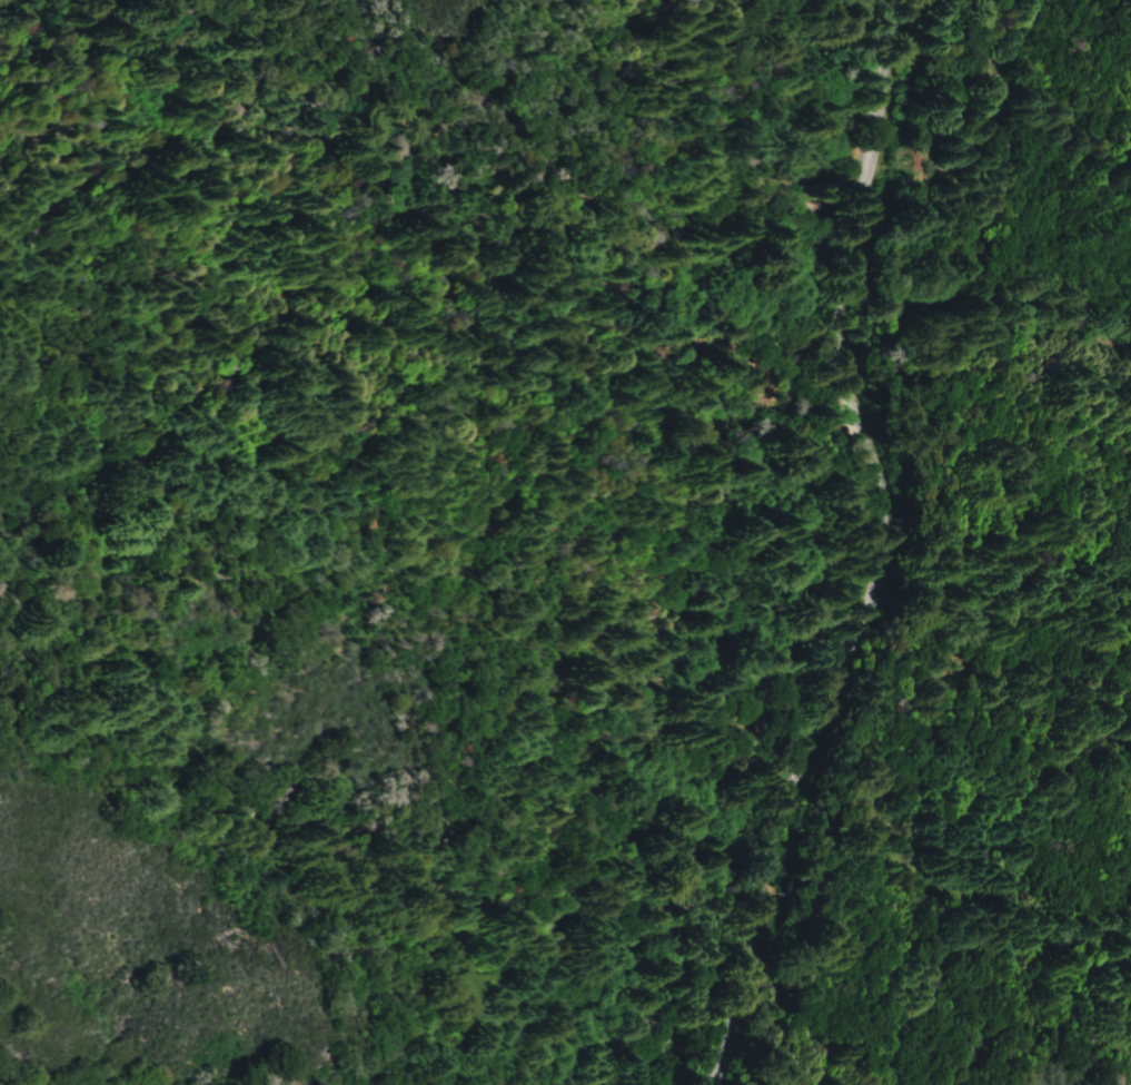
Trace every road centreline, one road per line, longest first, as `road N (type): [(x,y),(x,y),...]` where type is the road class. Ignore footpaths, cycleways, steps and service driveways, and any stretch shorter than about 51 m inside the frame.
road 1 (tertiary): [(721,1084),(777,874),(885,578),(887,525),(872,445),(860,284),(869,179),(924,0)]

